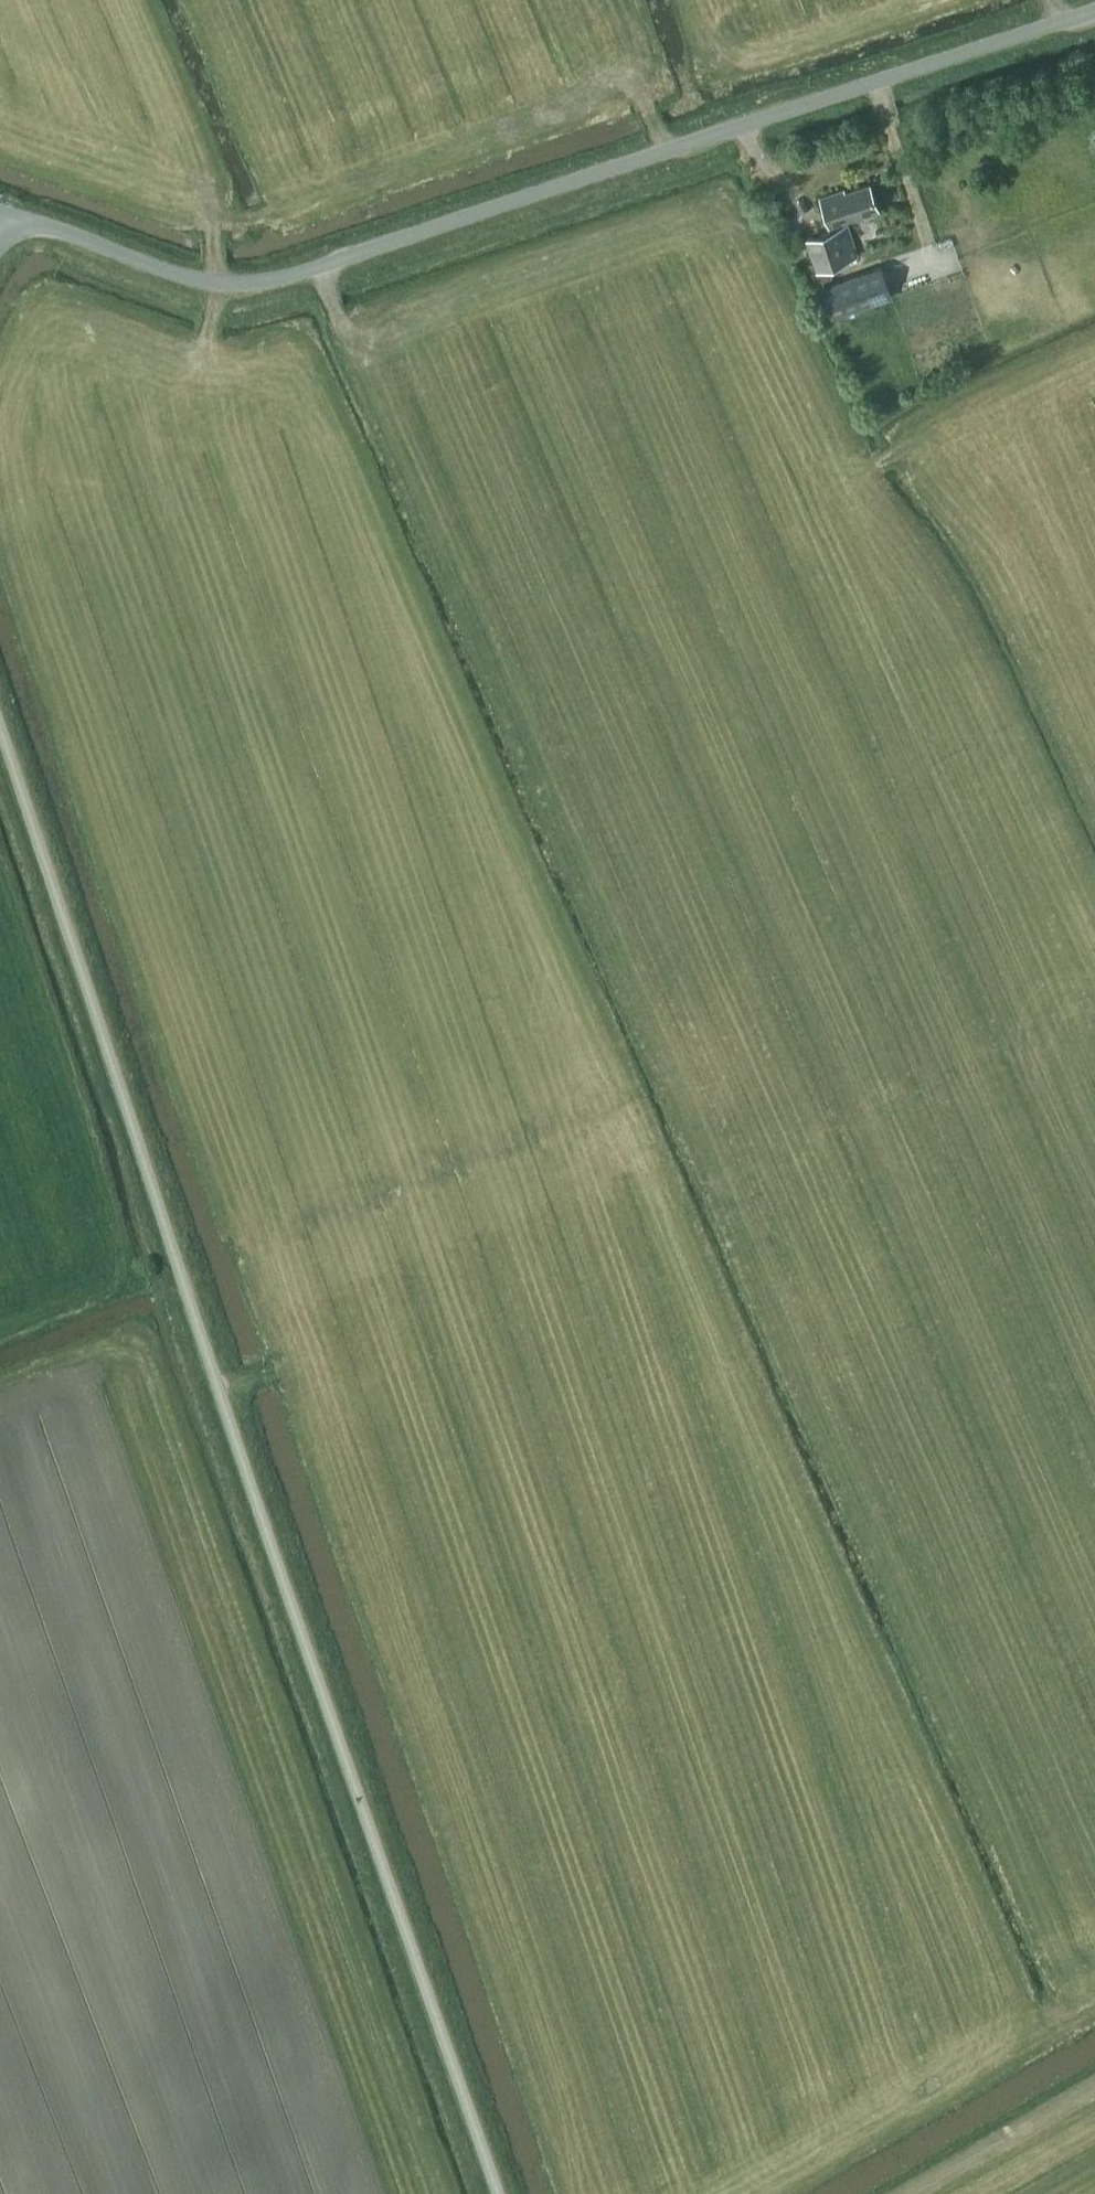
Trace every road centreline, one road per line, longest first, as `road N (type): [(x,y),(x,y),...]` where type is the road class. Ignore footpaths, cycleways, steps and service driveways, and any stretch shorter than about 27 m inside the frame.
road 1 (unclassified): [(497,2193),(177,1293),(0,743)]
road 2 (unclassified): [(0,210),(205,281),(249,282),(737,138),(1094,18)]

